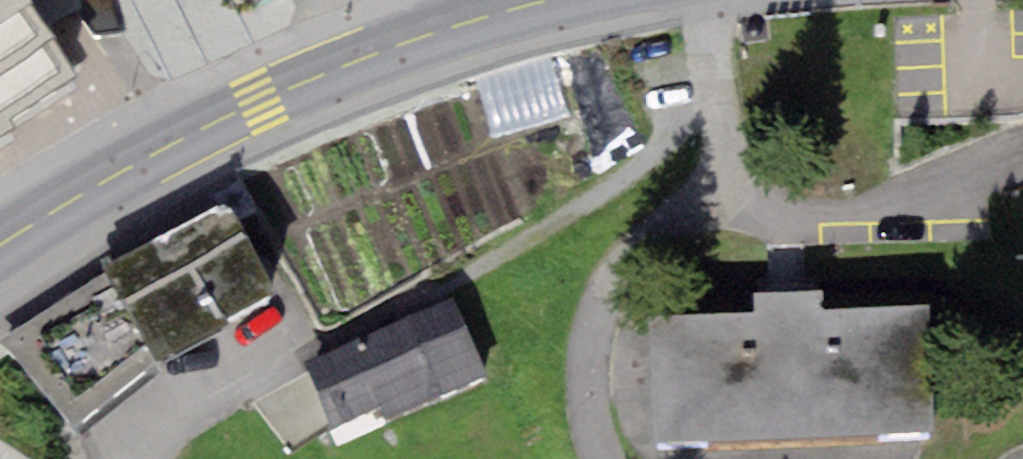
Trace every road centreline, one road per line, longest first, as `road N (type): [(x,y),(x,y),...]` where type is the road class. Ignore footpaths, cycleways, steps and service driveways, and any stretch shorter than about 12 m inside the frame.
road 1 (secondary): [(564,0),(363,59),(193,136),(0,246)]
road 2 (residential): [(709,0),(722,149),(708,195),(663,228),(604,300),(586,398),(605,458)]

